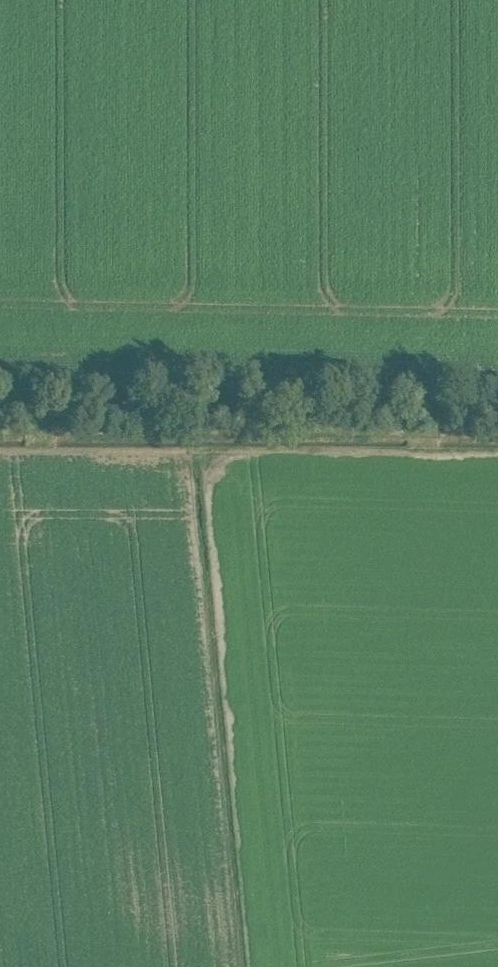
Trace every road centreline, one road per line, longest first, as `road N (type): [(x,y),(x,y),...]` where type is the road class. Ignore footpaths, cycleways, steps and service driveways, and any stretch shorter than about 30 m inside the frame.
road 1 (track): [(0,398),(497,401)]

